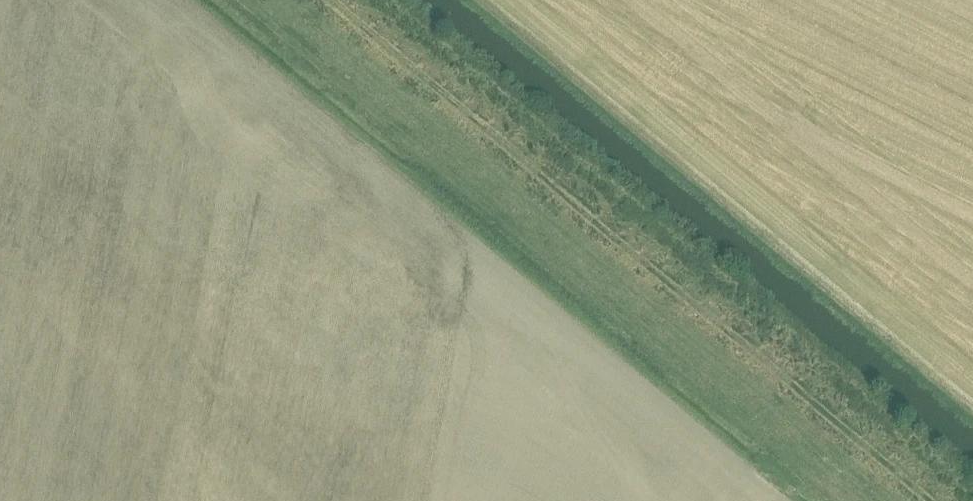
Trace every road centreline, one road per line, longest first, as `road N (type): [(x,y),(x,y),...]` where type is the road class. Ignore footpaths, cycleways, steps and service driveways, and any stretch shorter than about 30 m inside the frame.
road 1 (track): [(846,500),(247,0)]

